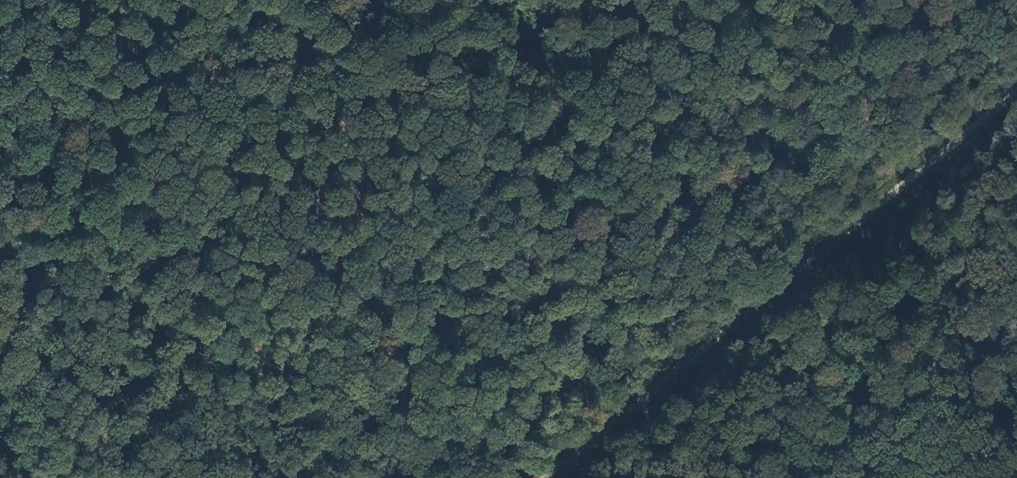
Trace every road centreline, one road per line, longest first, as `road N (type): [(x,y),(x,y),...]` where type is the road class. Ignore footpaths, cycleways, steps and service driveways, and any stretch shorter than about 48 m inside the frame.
road 1 (track): [(1016,90),(544,477)]

